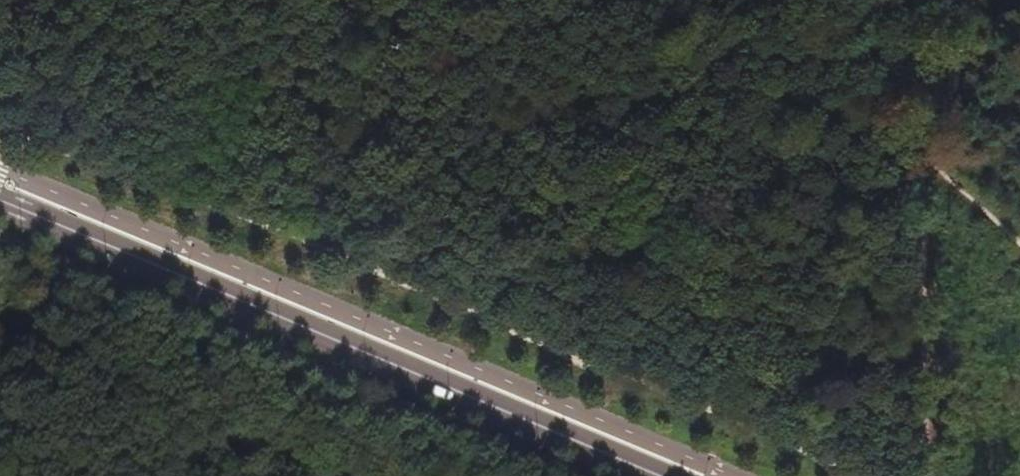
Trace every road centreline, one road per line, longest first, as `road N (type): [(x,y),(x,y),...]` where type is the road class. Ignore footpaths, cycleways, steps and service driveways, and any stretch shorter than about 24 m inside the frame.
road 1 (primary): [(656,475),(0,199)]
road 2 (track): [(754,0),(1019,244)]

